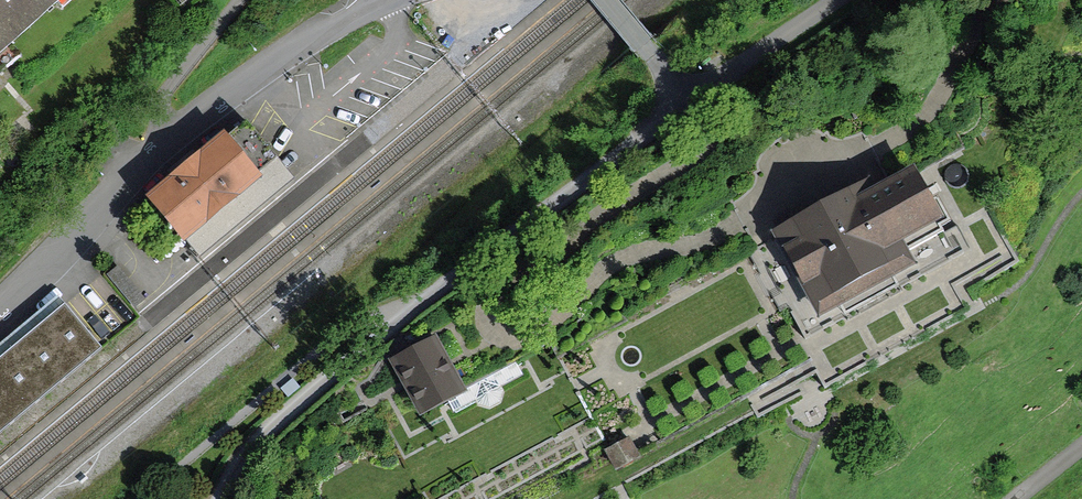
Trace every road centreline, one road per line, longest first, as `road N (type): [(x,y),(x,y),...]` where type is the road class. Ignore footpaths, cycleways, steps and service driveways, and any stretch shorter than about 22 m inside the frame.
road 1 (residential): [(998,0),(935,108),(908,132),(697,241),(626,255),(546,328),(502,336),(489,315),(500,287),(563,253),(596,218),(699,152),(707,126),(687,101)]
road 2 (residential): [(217,498),(238,456),(278,415),(687,101)]
road 3 (residential): [(383,0),(249,76),(157,150),(0,315)]
road 4 (residential): [(687,101),(836,0)]
road 5 (residential): [(602,0),(687,101)]

